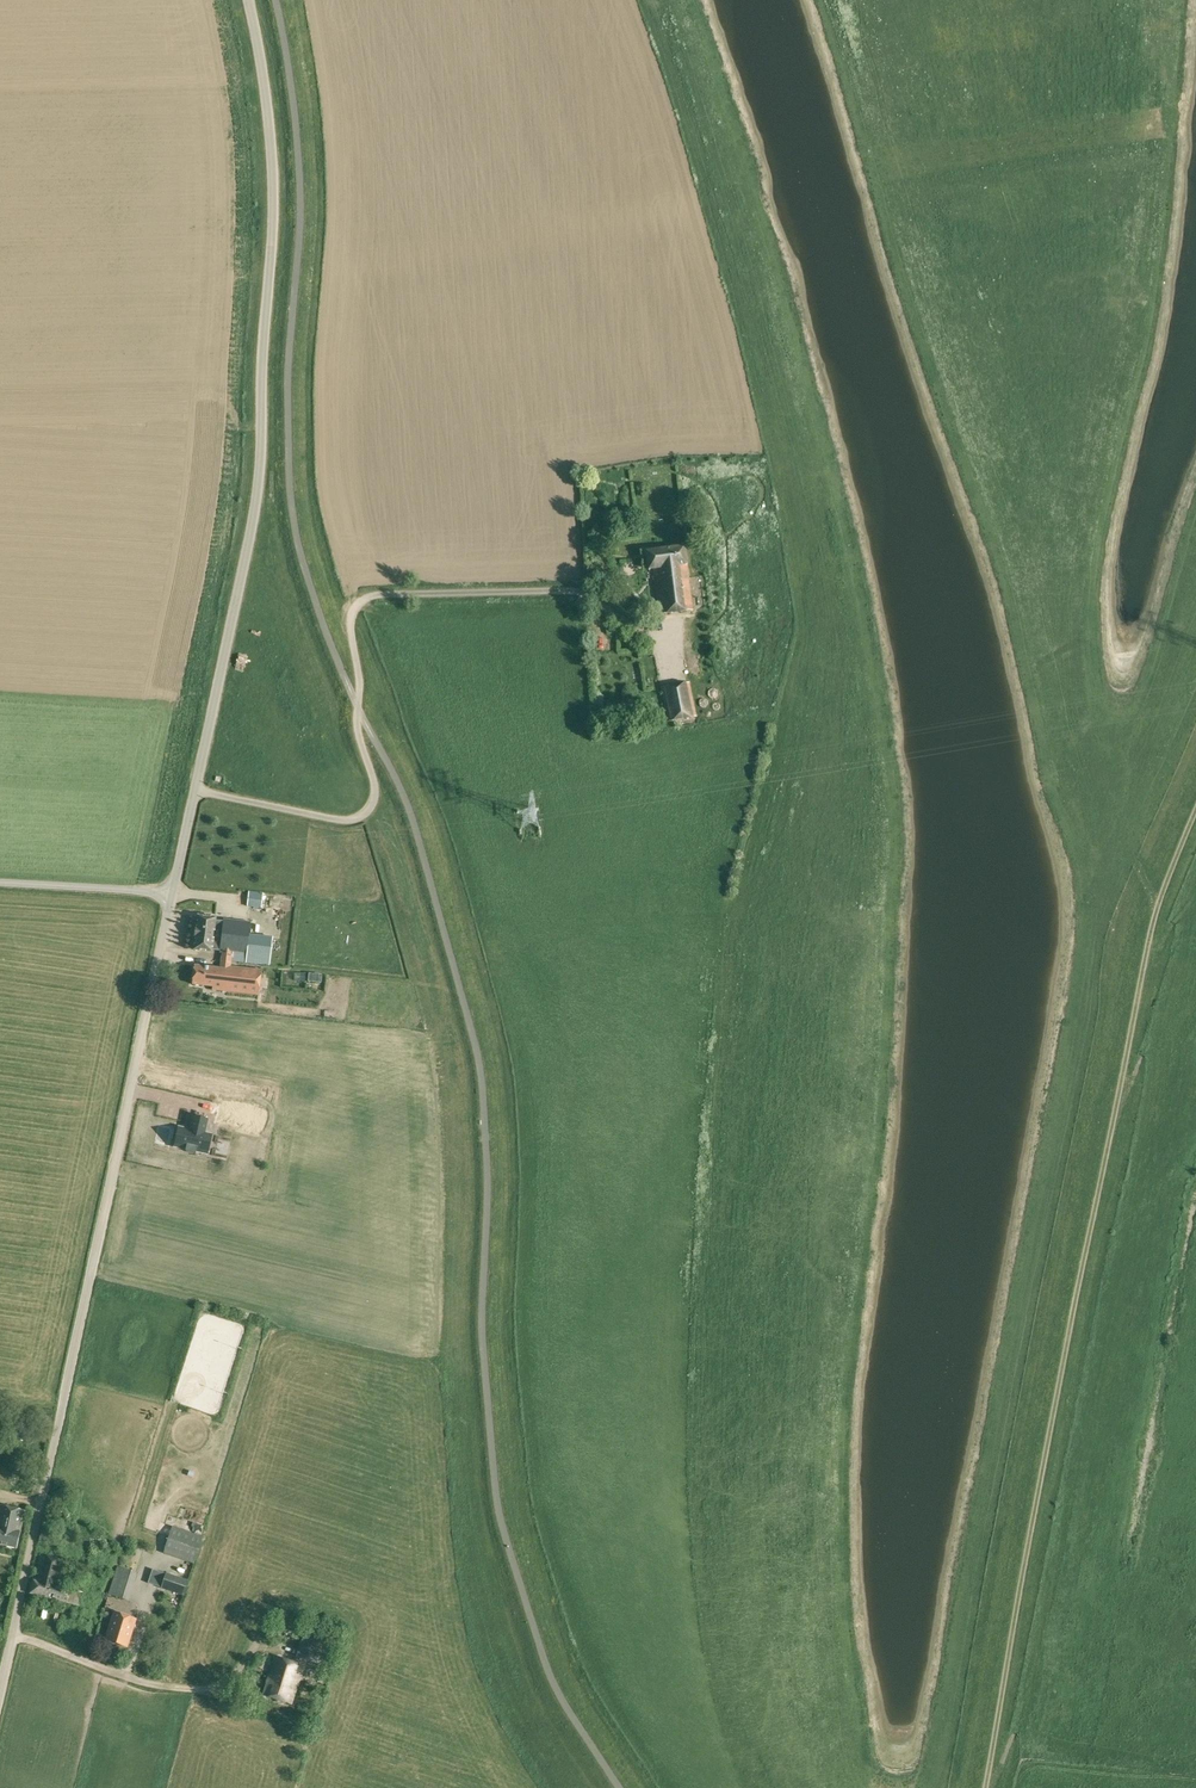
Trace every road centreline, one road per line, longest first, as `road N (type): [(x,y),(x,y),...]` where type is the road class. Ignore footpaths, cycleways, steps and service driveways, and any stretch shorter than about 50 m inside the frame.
road 1 (unclassified): [(0,1698),(259,485),(274,192),(248,0)]
road 2 (track): [(985,1787),(1133,1022)]
road 3 (track): [(1195,815),(1159,905),(1133,1022)]

